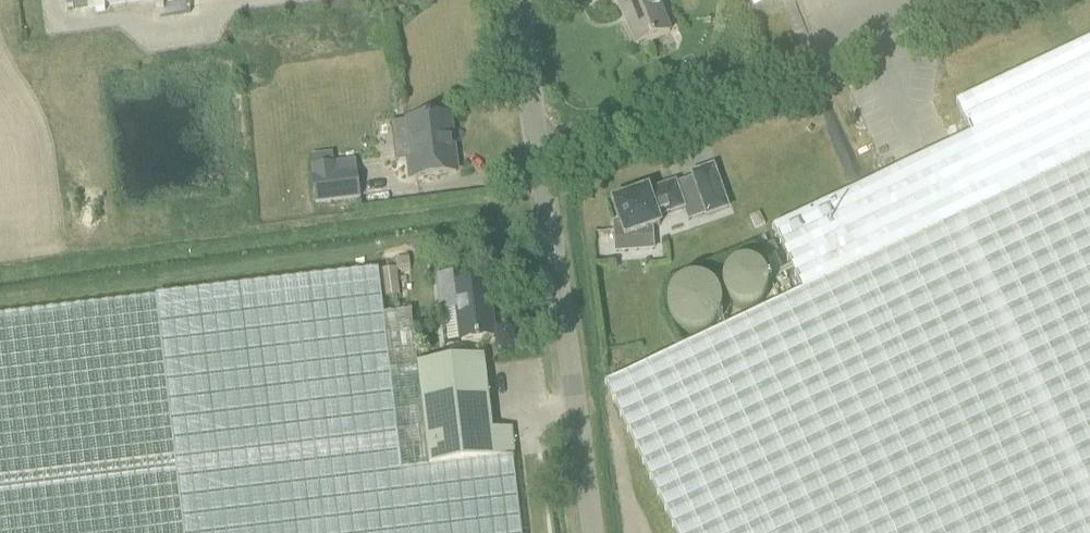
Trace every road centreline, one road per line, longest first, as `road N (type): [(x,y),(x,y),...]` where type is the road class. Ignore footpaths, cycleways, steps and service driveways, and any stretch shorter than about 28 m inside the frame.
road 1 (unclassified): [(536,159),(829,65),(991,0)]
road 2 (unclassified): [(591,532),(536,159)]
road 3 (unclassified): [(536,159),(514,0)]

